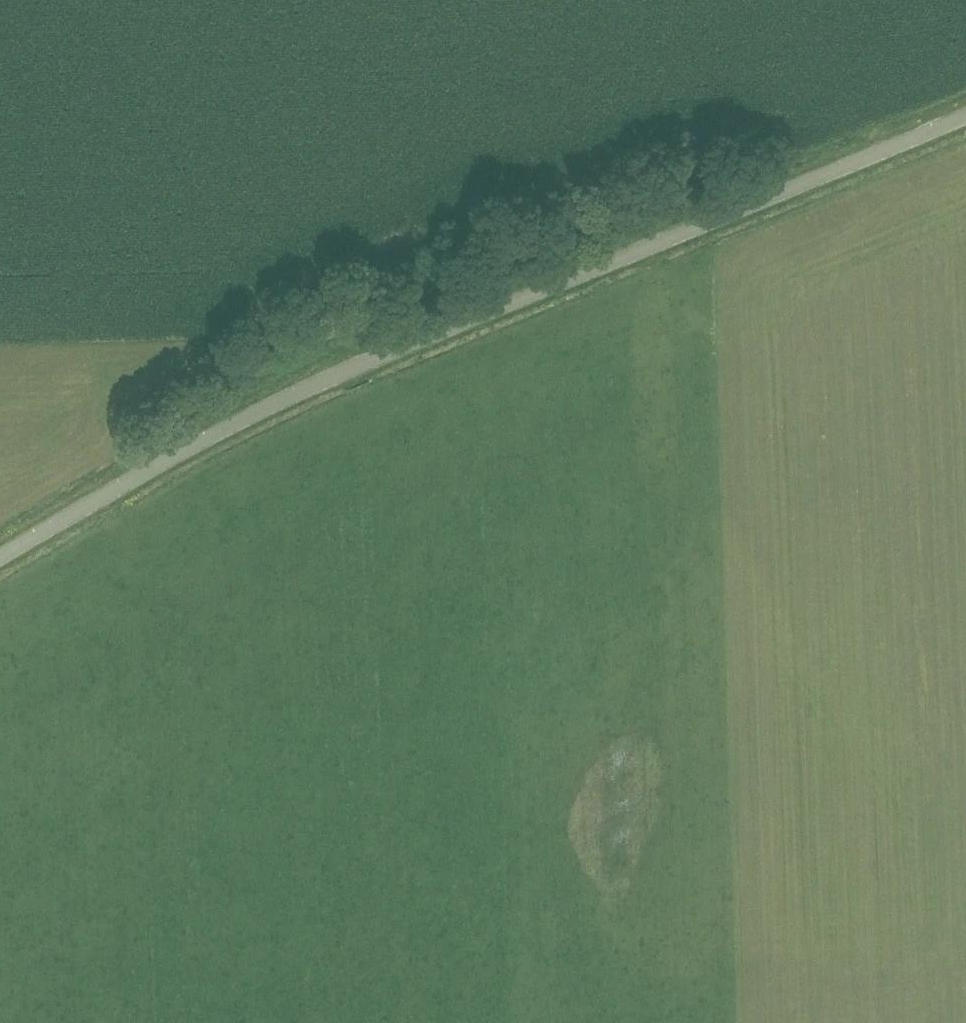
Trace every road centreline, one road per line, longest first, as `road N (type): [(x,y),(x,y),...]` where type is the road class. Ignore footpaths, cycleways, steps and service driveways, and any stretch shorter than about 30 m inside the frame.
road 1 (unclassified): [(0,561),(277,406),(965,117)]

